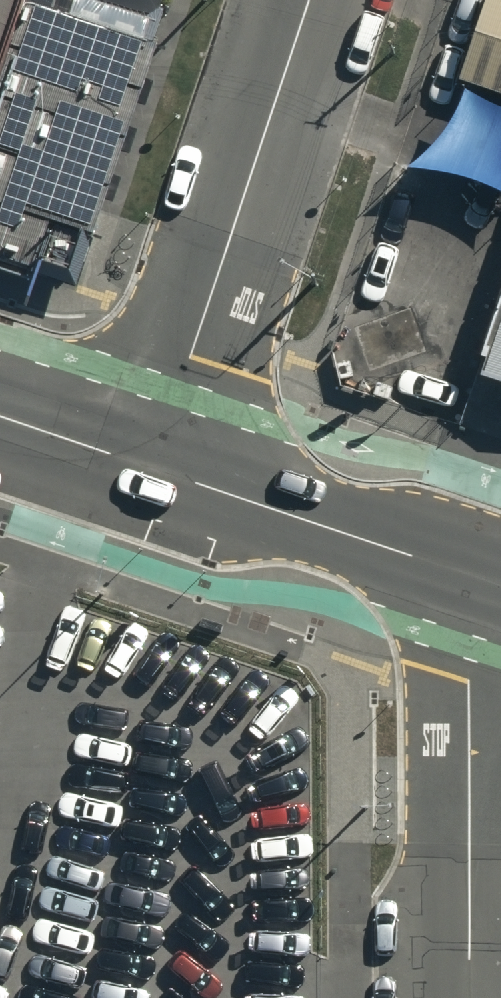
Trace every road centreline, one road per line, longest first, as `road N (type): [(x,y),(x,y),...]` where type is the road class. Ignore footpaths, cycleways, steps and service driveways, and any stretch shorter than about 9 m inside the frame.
road 1 (residential): [(311,0),(153,468)]
road 2 (residential): [(468,572),(470,997)]
road 3 (tertiary): [(468,572),(153,468)]
road 4 (tertiary): [(153,468),(0,417)]

